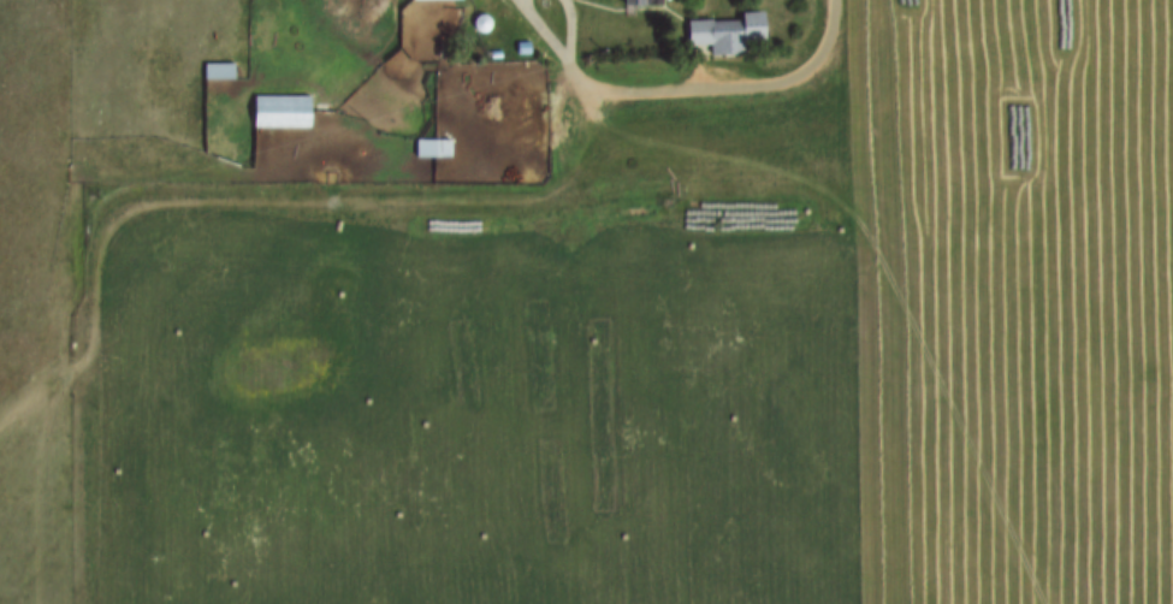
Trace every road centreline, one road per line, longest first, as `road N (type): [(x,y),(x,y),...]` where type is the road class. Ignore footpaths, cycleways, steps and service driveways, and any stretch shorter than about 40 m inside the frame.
road 1 (track): [(604,97),(586,120),(573,179),(523,208),(160,205),(130,212),(111,229),(99,261),(94,356),(0,426)]

